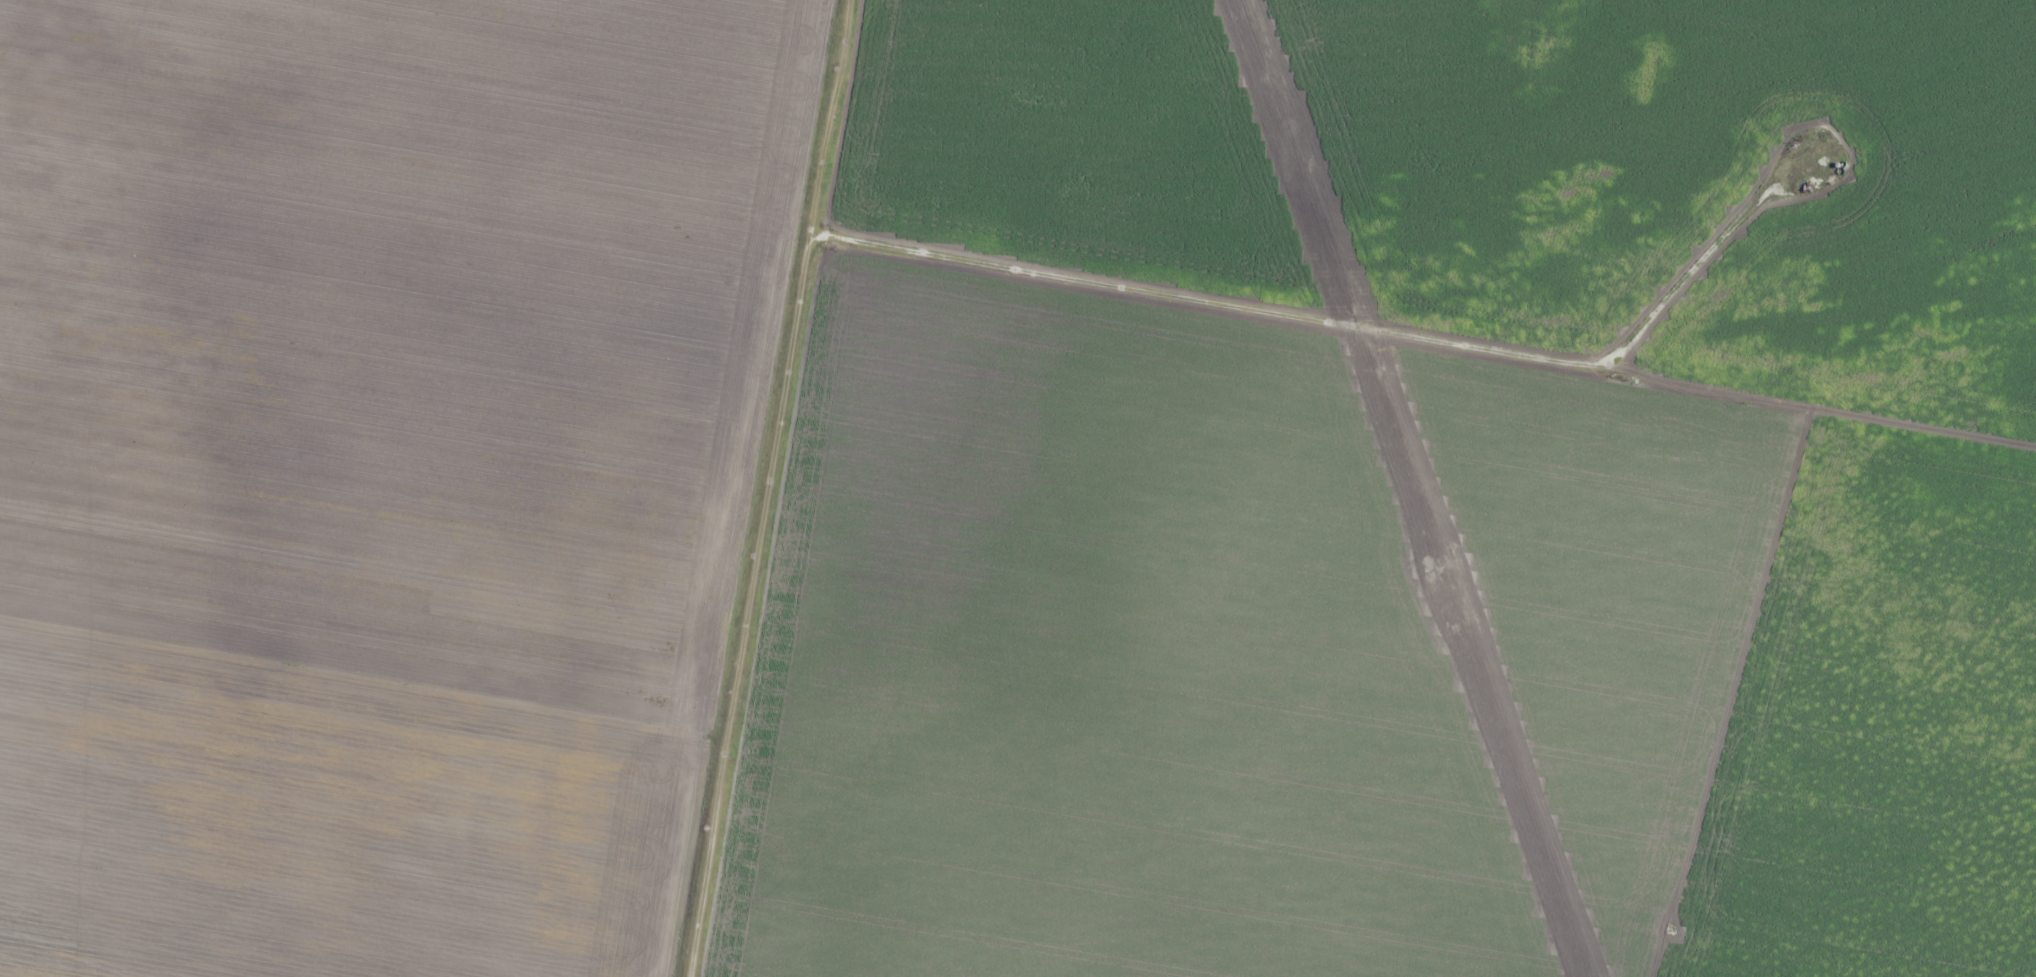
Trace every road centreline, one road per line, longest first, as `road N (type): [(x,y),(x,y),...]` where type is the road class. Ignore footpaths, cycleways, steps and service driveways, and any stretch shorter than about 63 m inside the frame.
road 1 (residential): [(707,976),(978,0)]

